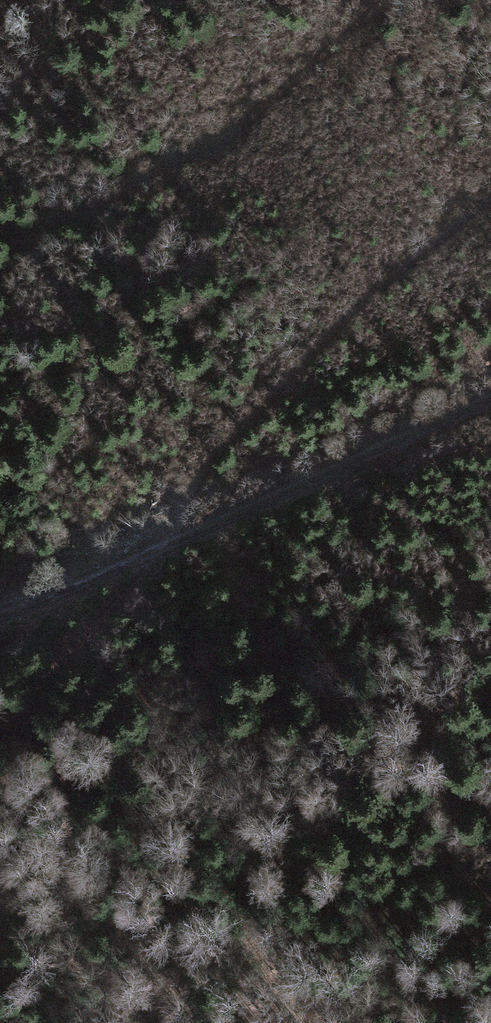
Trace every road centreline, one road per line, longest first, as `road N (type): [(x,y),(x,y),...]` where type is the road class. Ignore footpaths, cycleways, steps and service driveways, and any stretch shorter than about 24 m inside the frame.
road 1 (track): [(0,753),(251,410),(359,301),(490,200)]
road 2 (track): [(0,608),(490,394)]
road 3 (track): [(148,171),(263,101),(378,0)]

